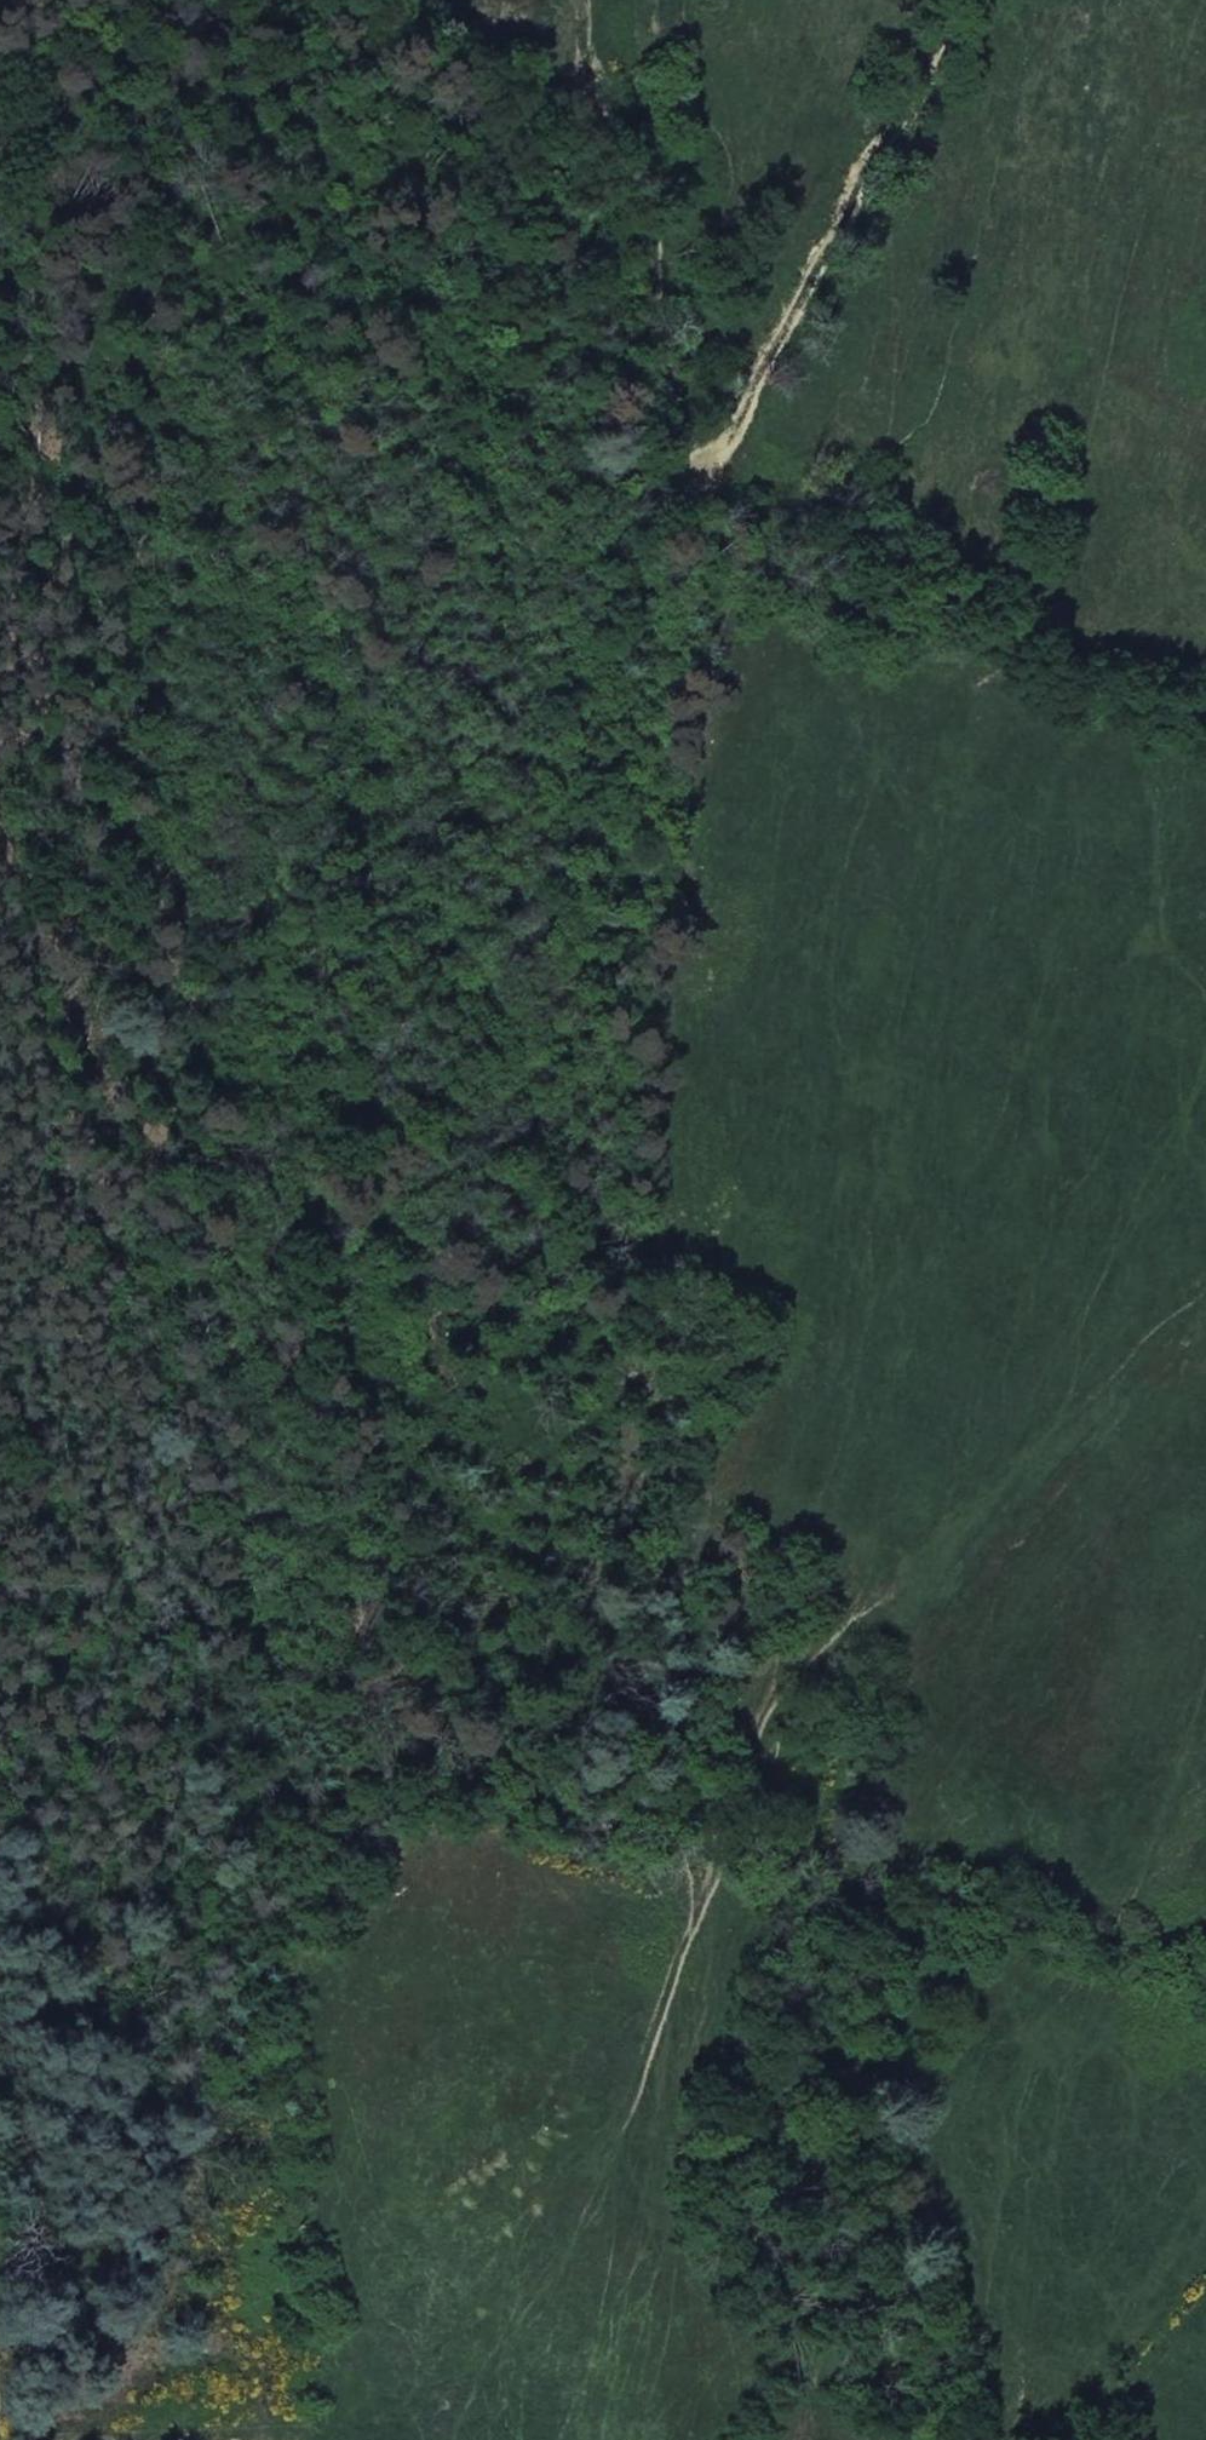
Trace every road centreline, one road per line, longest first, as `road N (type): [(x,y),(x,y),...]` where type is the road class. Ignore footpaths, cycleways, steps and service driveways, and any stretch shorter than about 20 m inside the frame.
road 1 (track): [(0,2238),(15,2439)]

